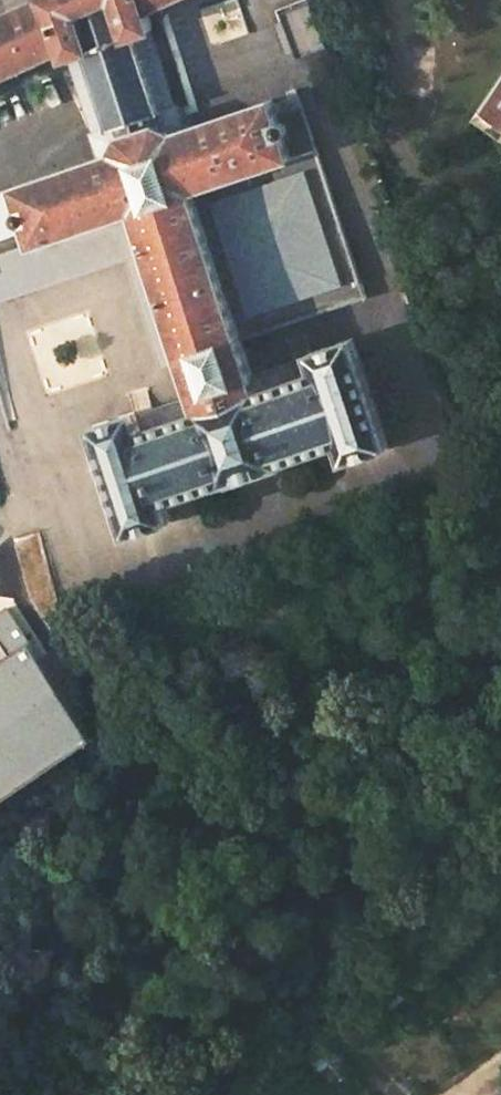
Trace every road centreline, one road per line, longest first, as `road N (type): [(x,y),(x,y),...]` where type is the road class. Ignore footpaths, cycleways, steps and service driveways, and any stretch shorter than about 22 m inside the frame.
road 1 (trunk): [(500,976),(278,1094)]

